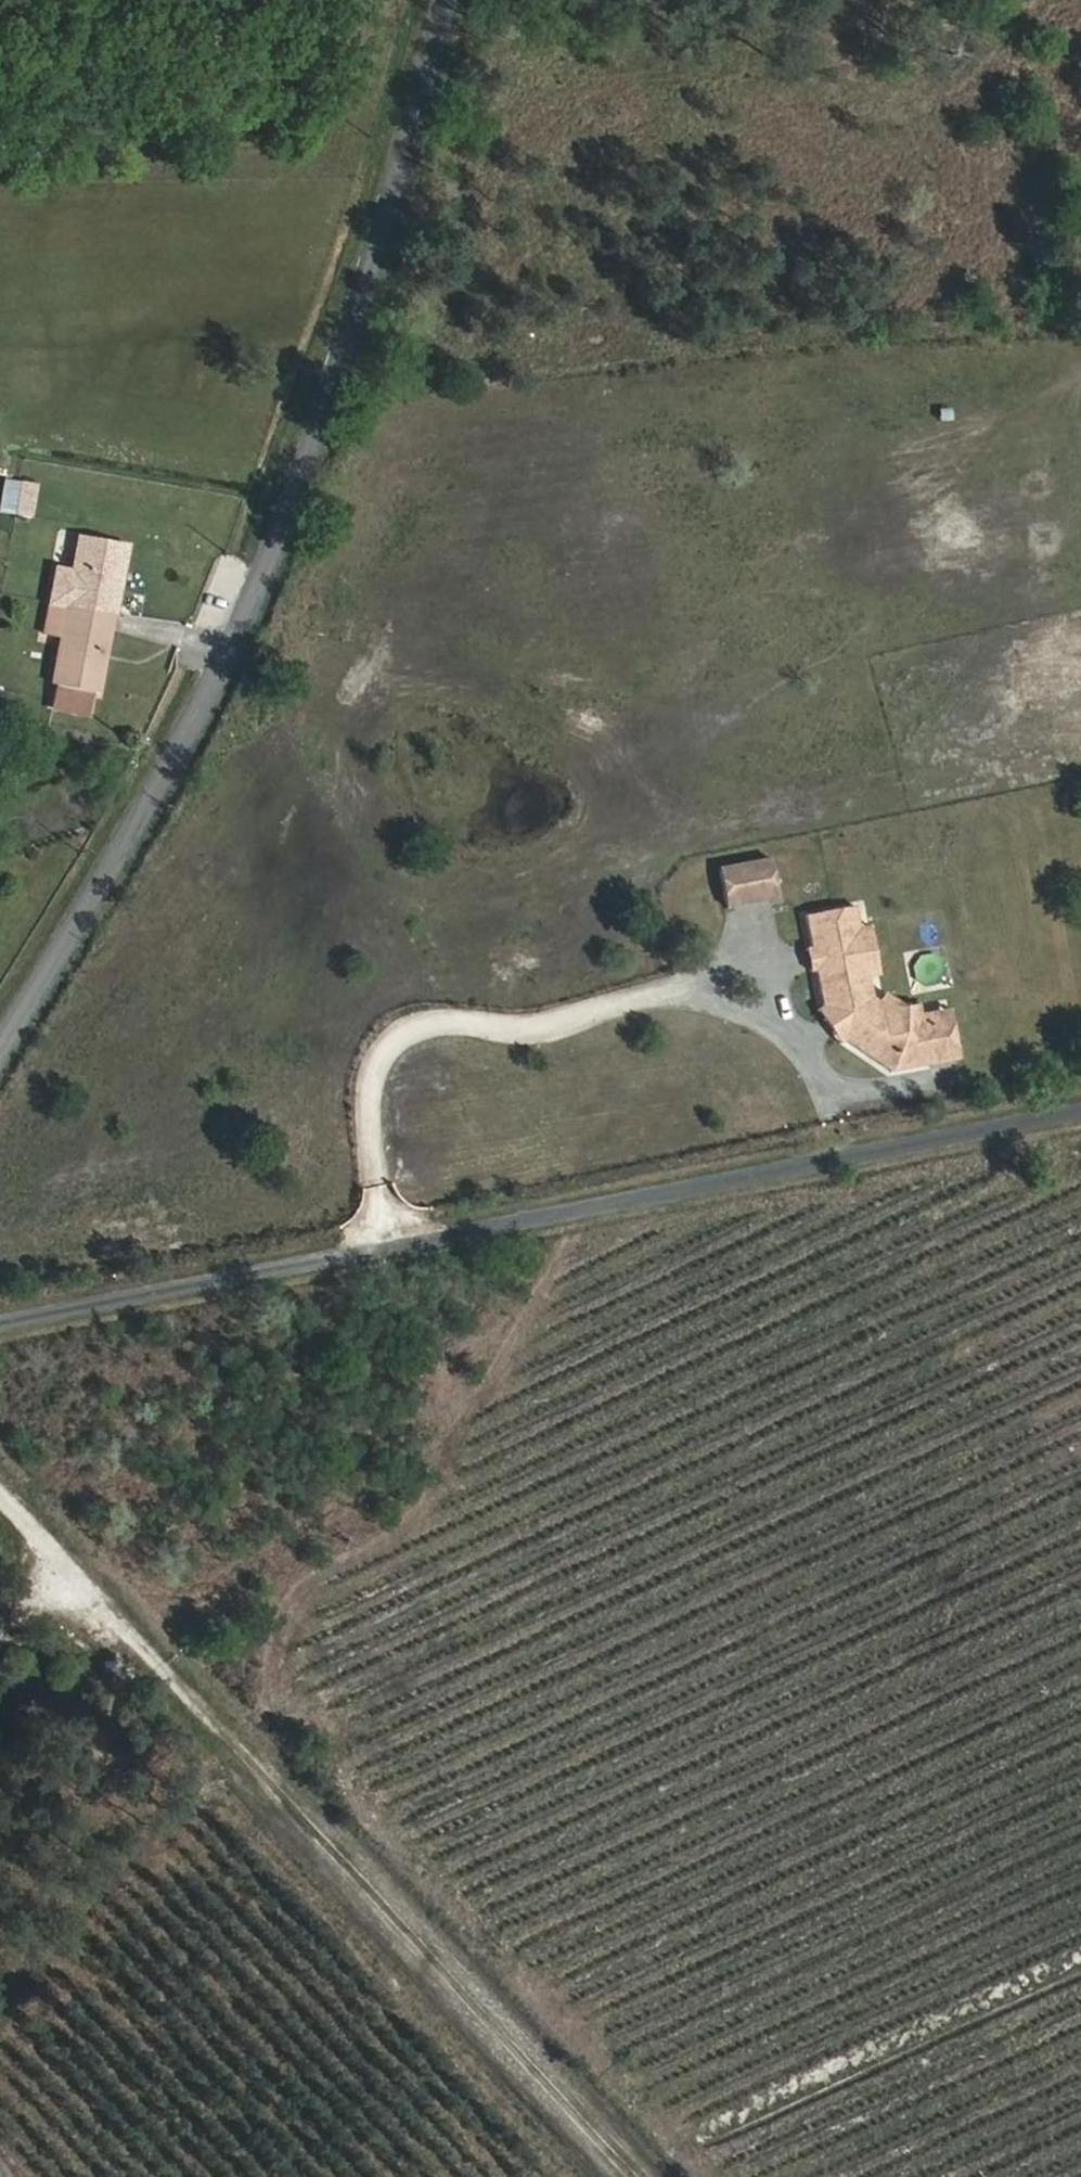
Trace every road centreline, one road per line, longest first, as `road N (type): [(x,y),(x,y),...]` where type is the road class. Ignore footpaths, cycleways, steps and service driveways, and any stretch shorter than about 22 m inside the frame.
road 1 (unclassified): [(0,1039),(224,658),(332,411),(443,0)]
road 2 (unclassified): [(1080,1110),(0,1322)]
road 3 (track): [(622,2176),(0,1516)]

